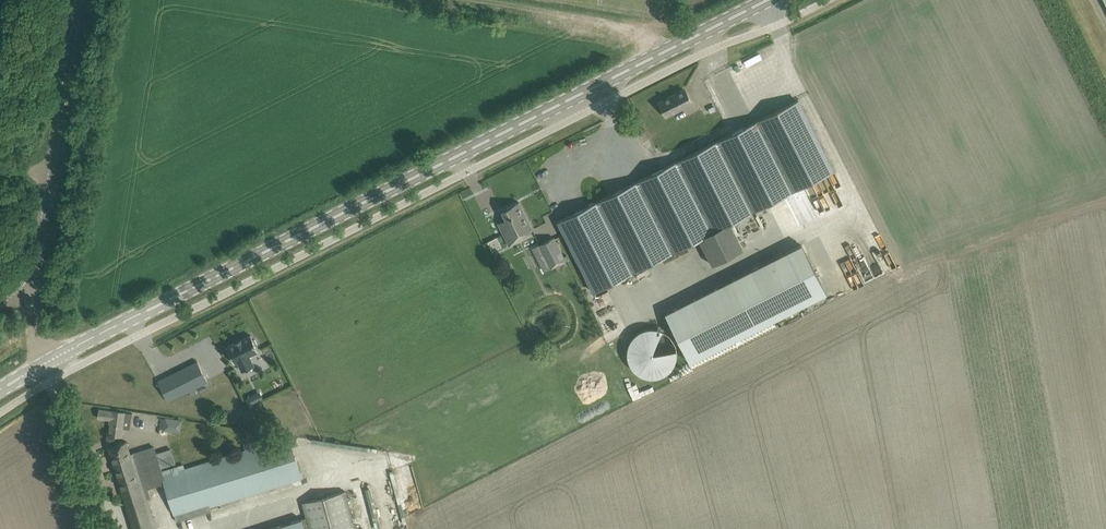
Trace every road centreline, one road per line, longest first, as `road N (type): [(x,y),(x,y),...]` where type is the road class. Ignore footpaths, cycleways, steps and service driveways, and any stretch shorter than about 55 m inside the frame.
road 1 (primary): [(47,364),(768,0)]
road 2 (track): [(446,0),(633,28),(664,37),(670,49)]
road 3 (unclassified): [(100,528),(47,364)]

